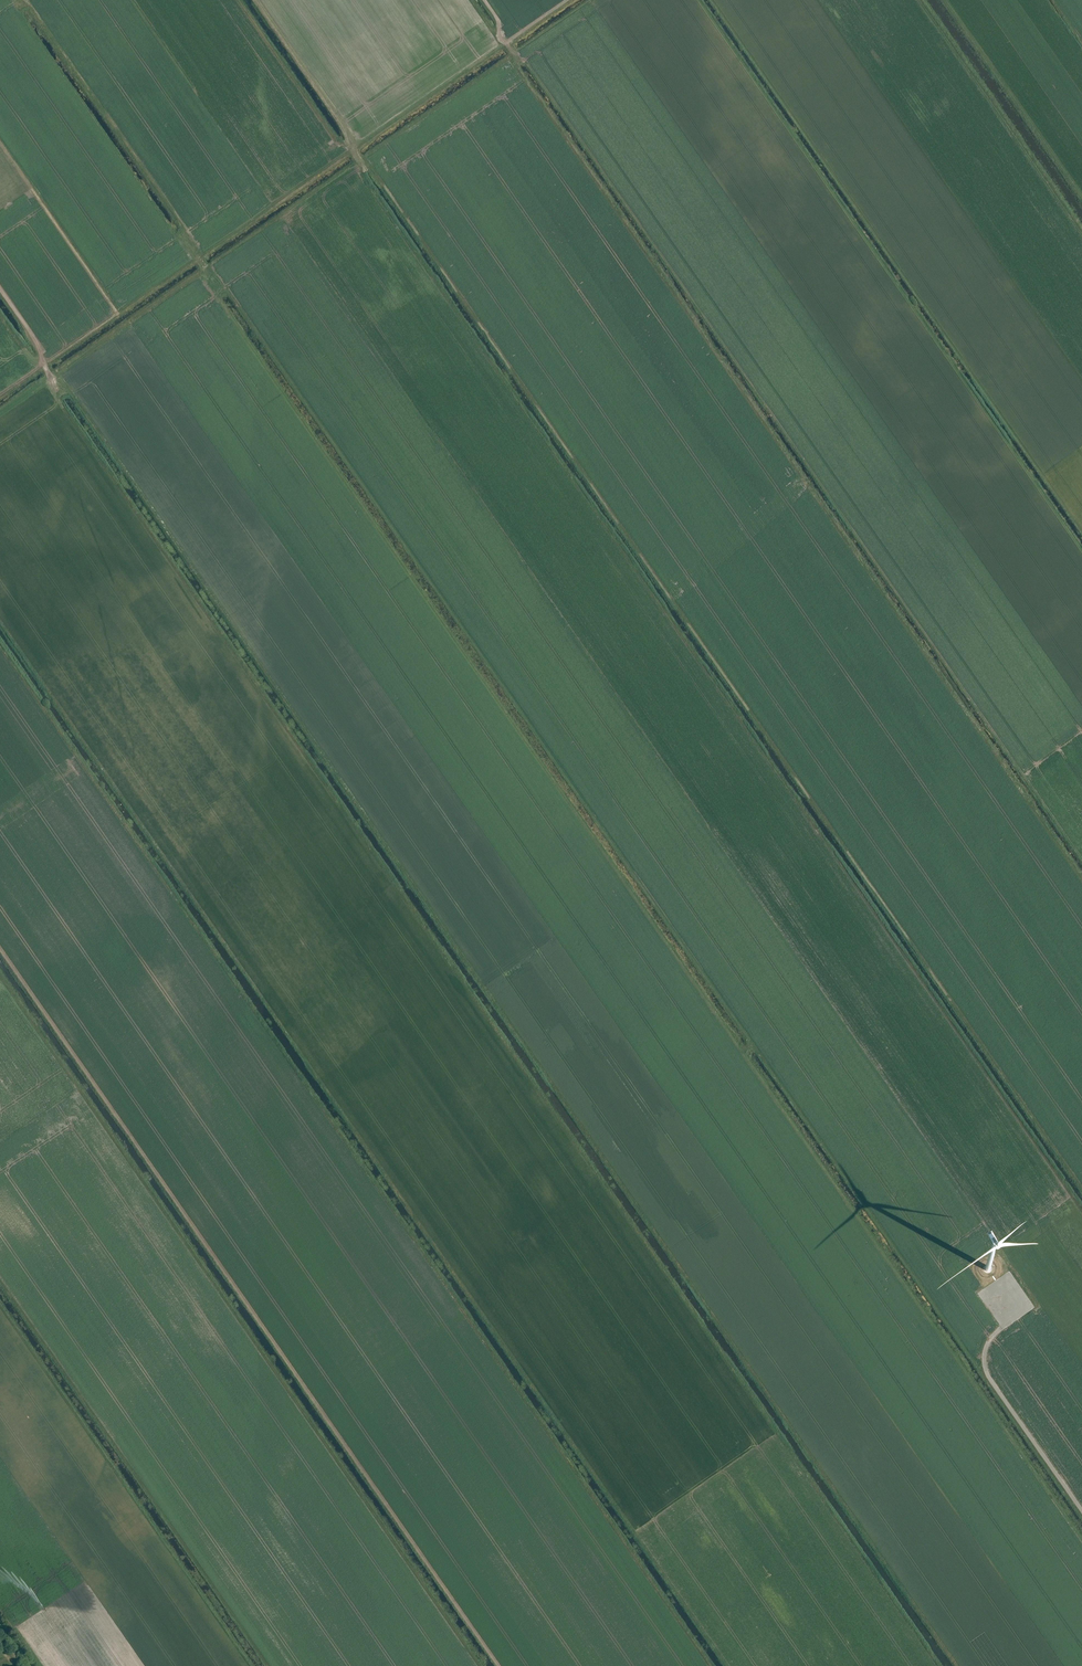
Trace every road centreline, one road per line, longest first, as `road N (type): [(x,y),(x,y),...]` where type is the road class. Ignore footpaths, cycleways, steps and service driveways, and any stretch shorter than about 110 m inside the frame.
road 1 (track): [(569,0),(0,396)]
road 2 (track): [(1081,199),(944,0)]

